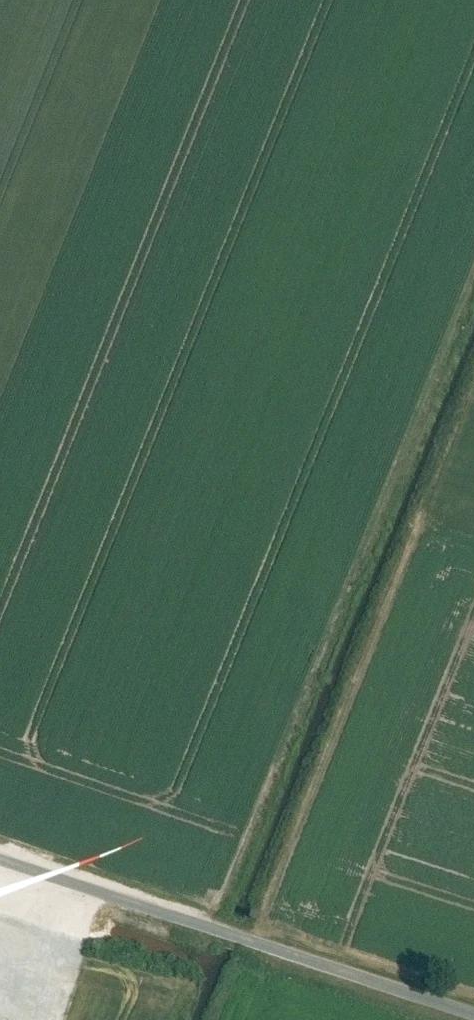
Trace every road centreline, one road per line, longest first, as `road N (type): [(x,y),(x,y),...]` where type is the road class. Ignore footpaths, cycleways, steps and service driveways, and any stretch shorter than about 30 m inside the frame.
road 1 (unclassified): [(473,1017),(0,864)]

